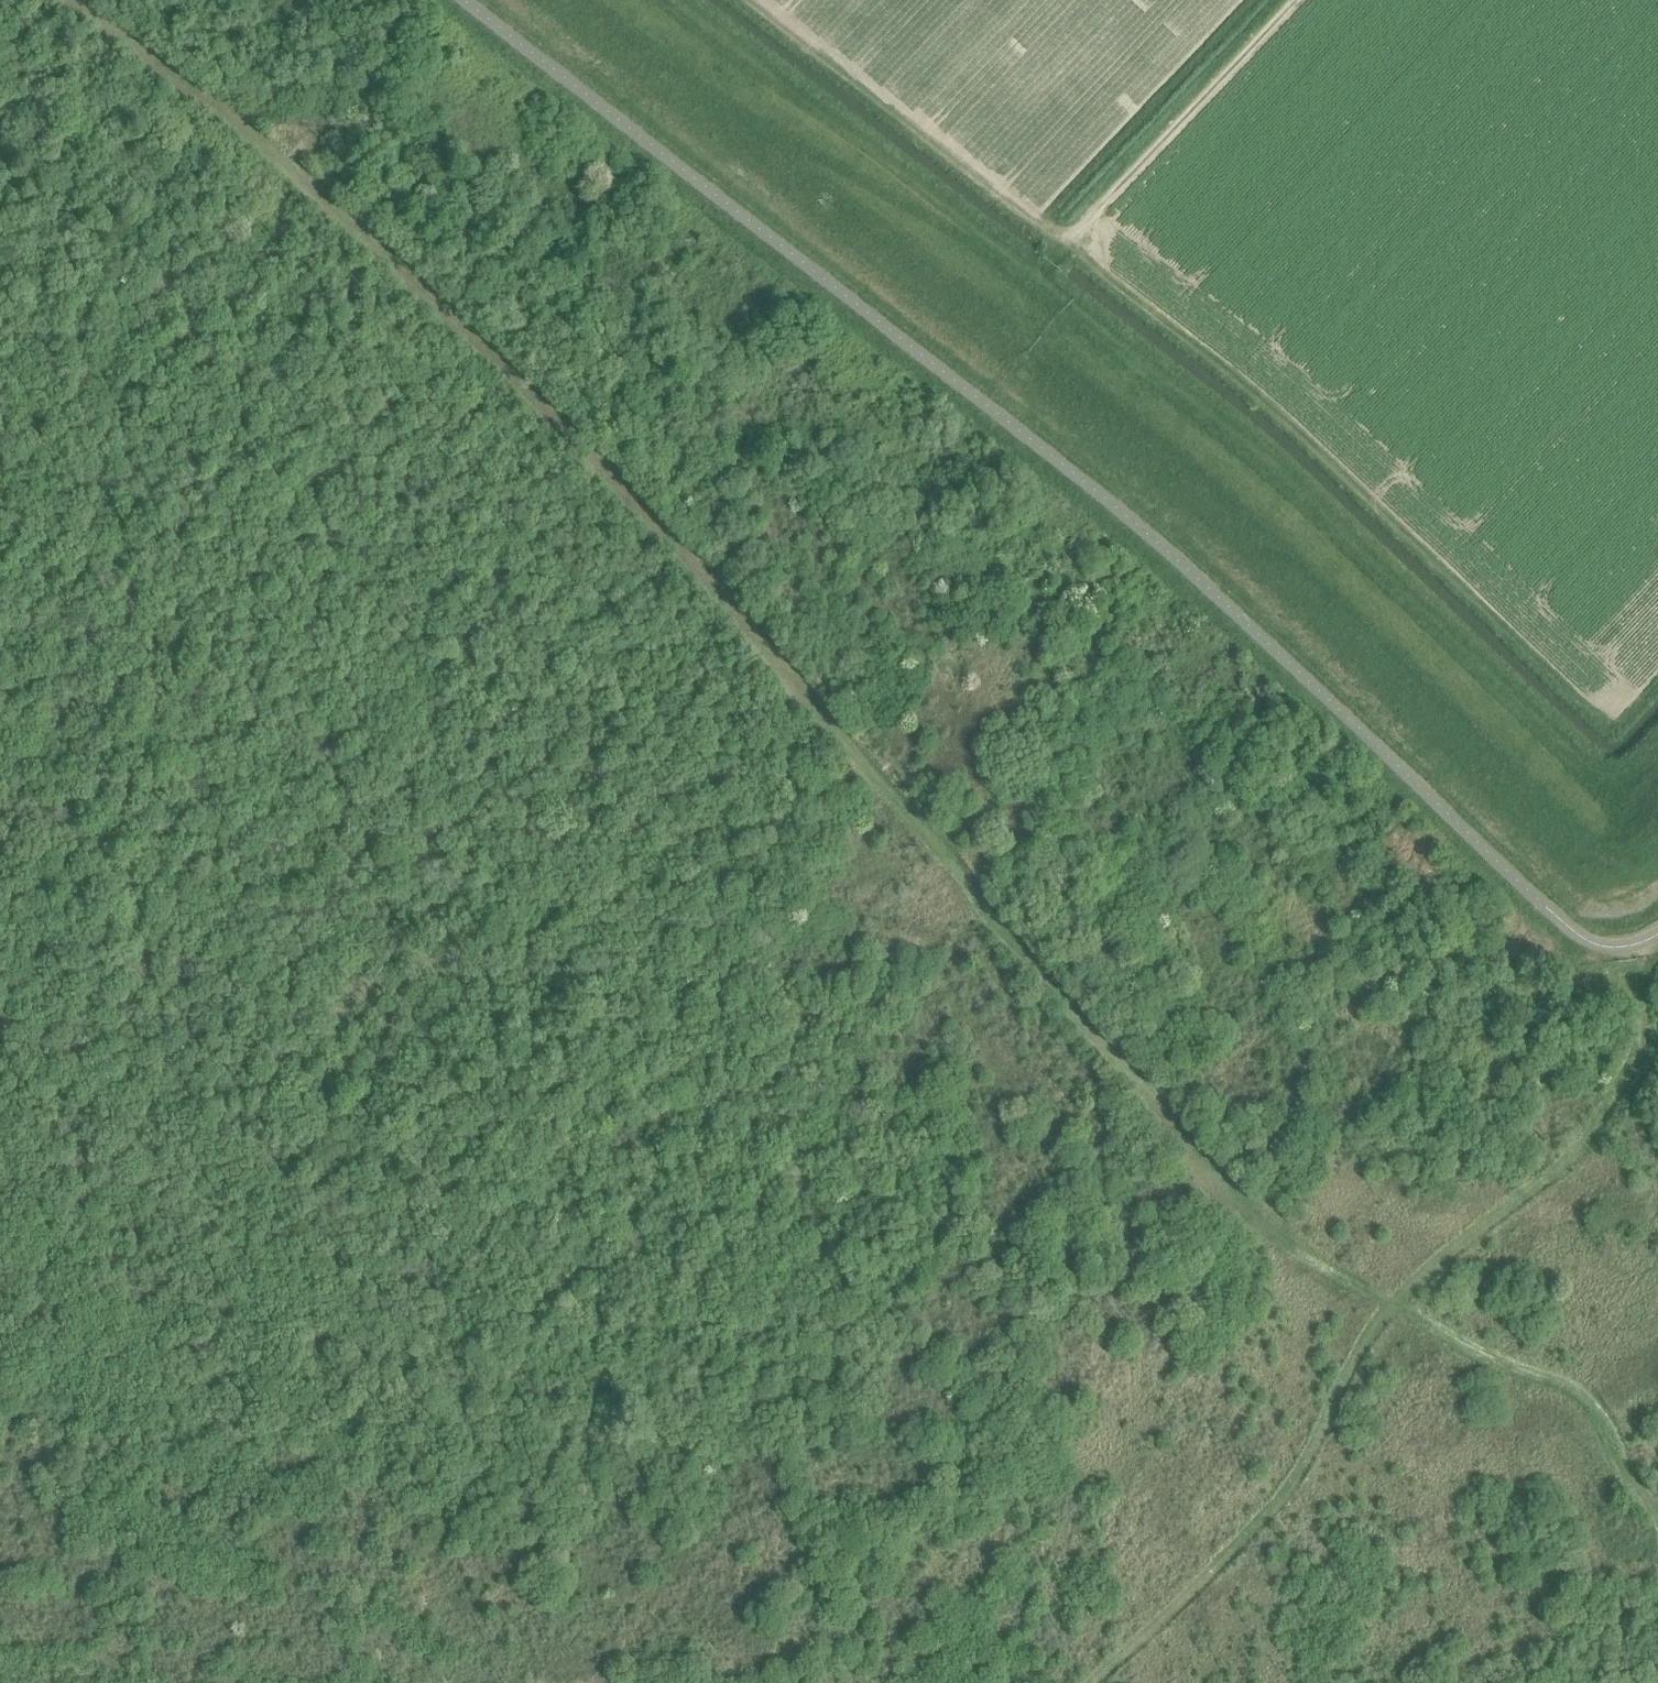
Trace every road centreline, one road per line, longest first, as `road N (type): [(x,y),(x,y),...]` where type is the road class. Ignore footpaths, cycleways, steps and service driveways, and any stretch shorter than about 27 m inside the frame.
road 1 (track): [(1657,1509),(1638,1468),(1585,1415),(1543,1384),(1396,1309),(1204,1163),(1083,1037),(672,533),(313,198),(64,0)]
road 2 (track): [(1619,949),(1643,1032),(1582,1154),(1396,1309),(1339,1393),(1304,1468),(1243,1544),(1094,1682)]
road 3 (track): [(1072,240),(1302,0)]

